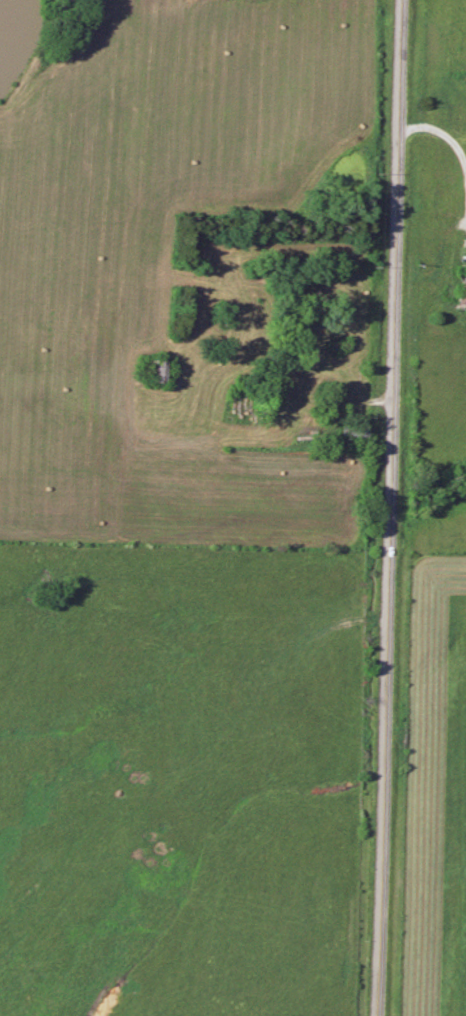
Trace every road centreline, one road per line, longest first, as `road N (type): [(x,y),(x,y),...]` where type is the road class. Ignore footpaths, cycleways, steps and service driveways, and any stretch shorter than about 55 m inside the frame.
road 1 (tertiary): [(376,1015),(401,0)]

